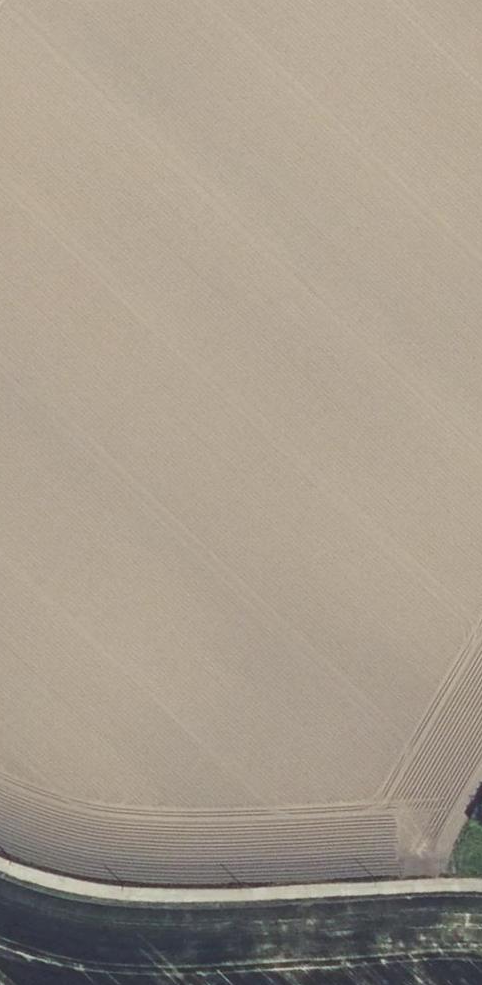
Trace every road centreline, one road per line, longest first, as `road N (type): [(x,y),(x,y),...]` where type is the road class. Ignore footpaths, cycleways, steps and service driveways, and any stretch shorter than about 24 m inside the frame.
road 1 (track): [(481,886),(166,894),(79,887),(0,865)]

